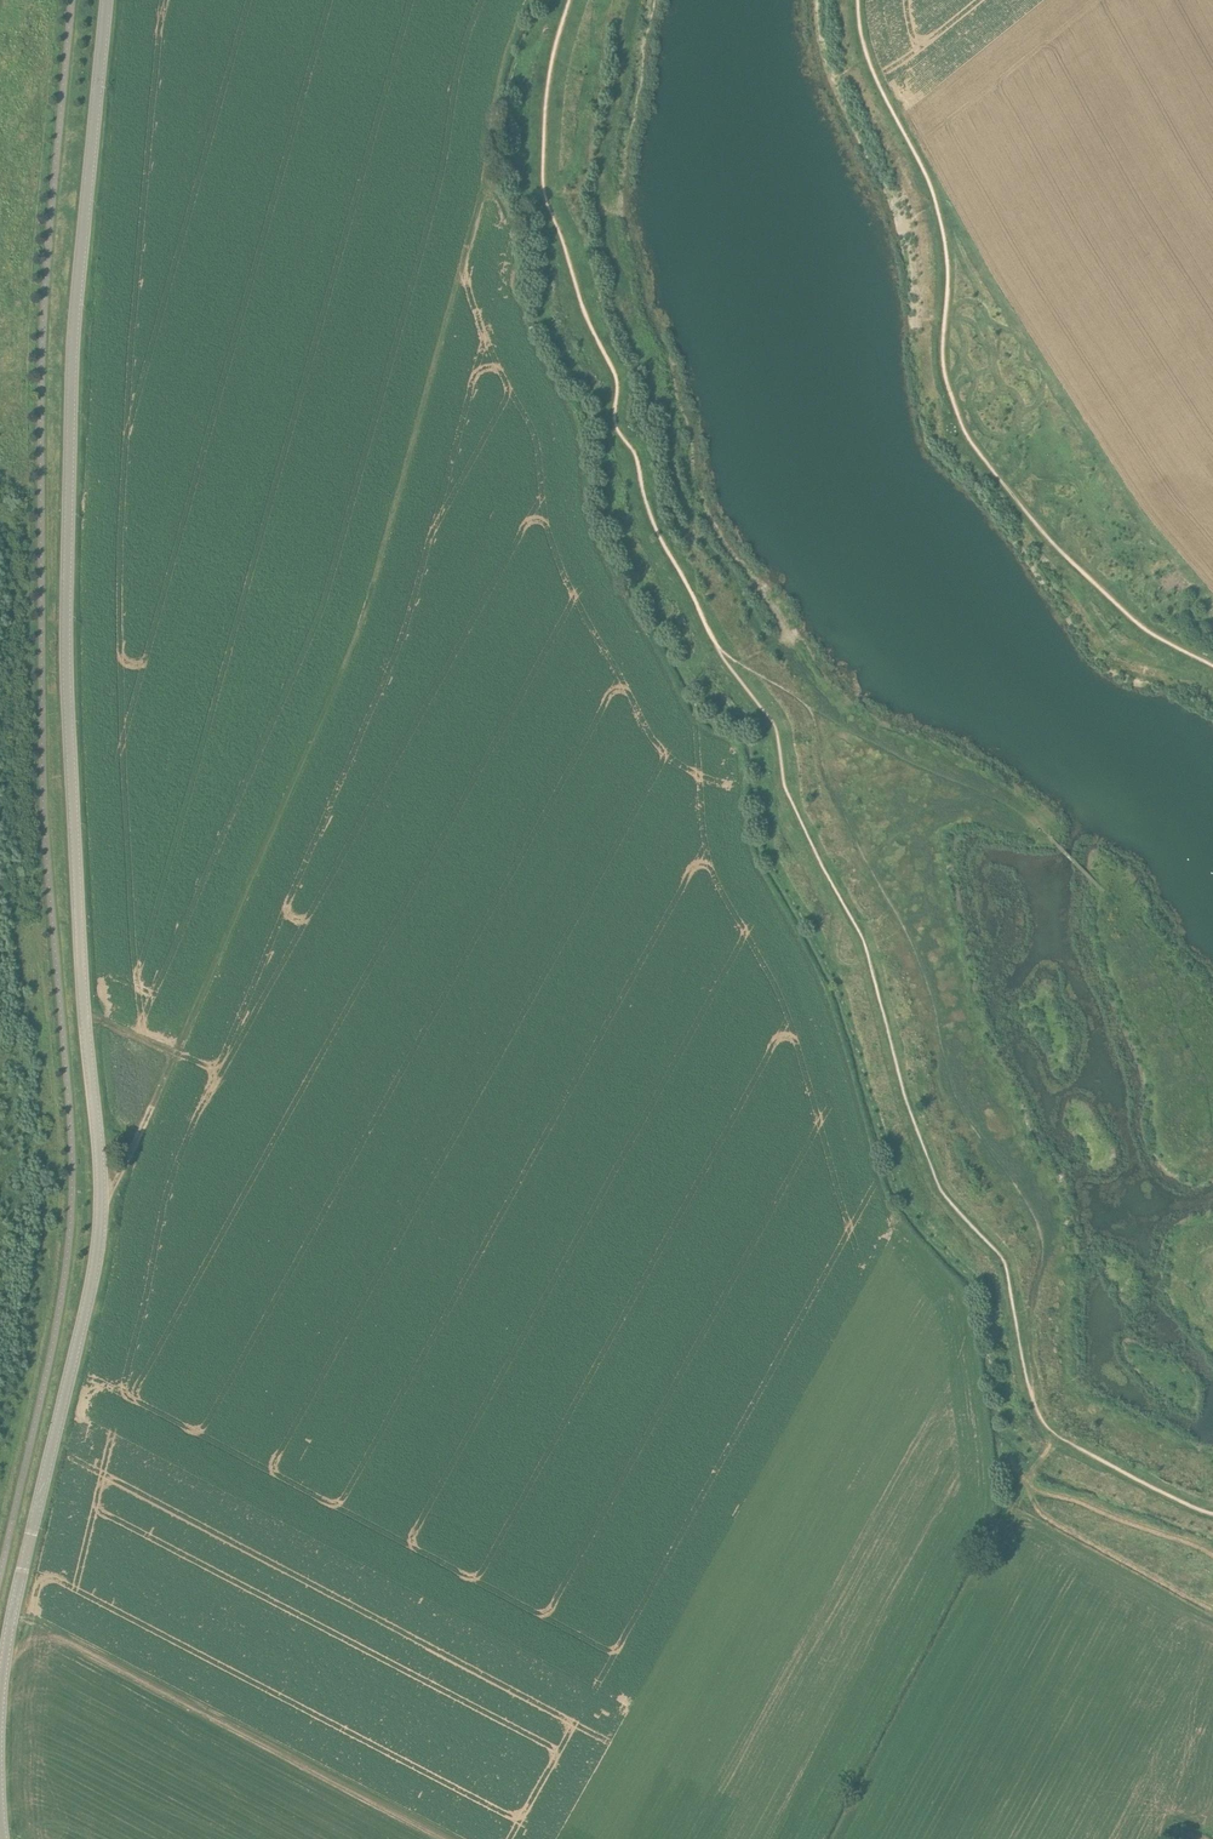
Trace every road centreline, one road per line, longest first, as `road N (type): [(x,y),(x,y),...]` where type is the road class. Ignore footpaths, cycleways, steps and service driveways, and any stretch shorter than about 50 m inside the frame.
road 1 (tertiary): [(0,1734),(4,1662),(104,1208),(81,966),(66,488),(106,0)]

